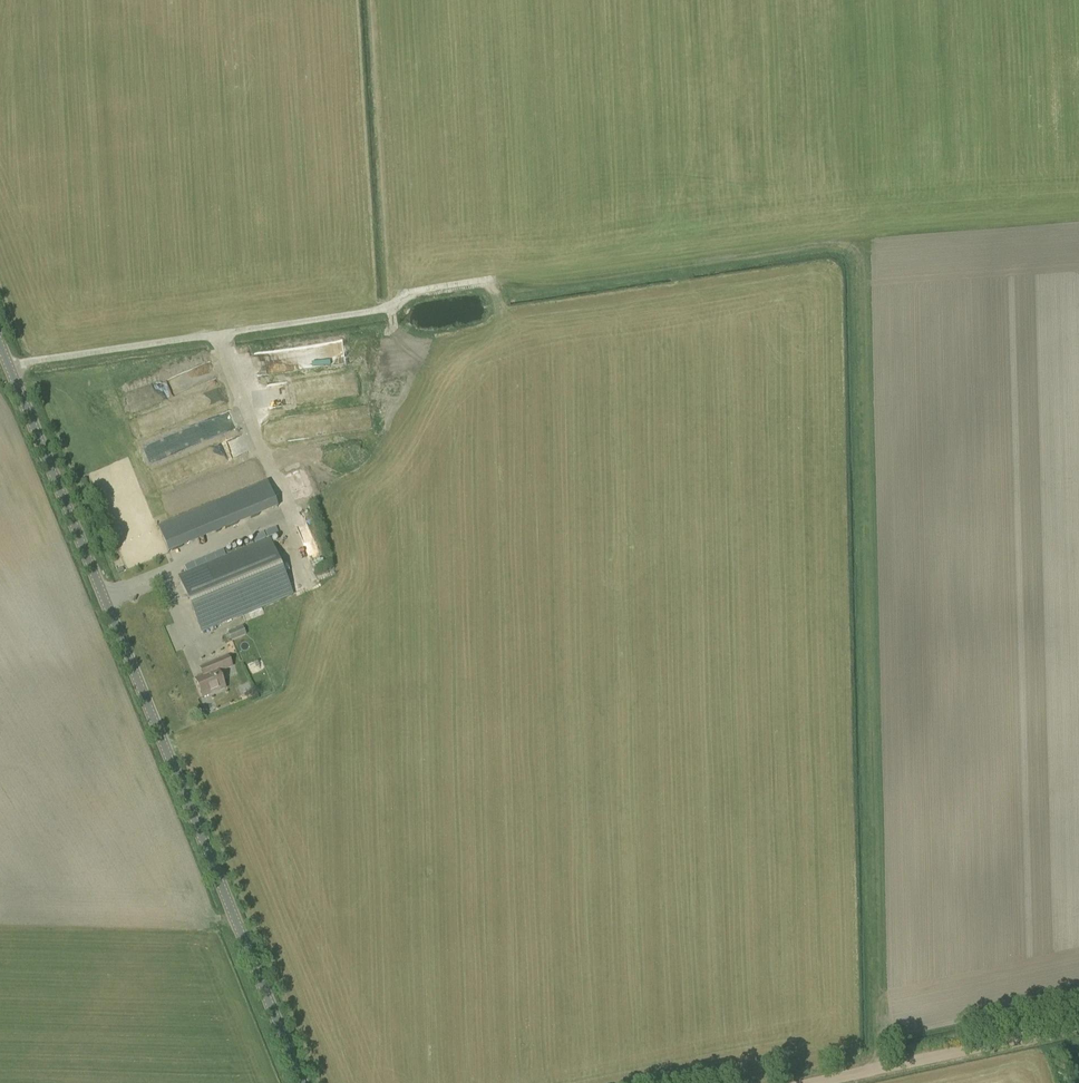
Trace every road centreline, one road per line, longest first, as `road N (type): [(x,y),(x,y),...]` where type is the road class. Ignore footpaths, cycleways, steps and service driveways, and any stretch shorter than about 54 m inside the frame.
road 1 (tertiary): [(302,1082),(0,346)]
road 2 (track): [(8,365),(373,312),(413,292),(487,280)]
road 3 (track): [(821,1082),(1078,1026)]
road 4 (track): [(214,335),(265,463)]

